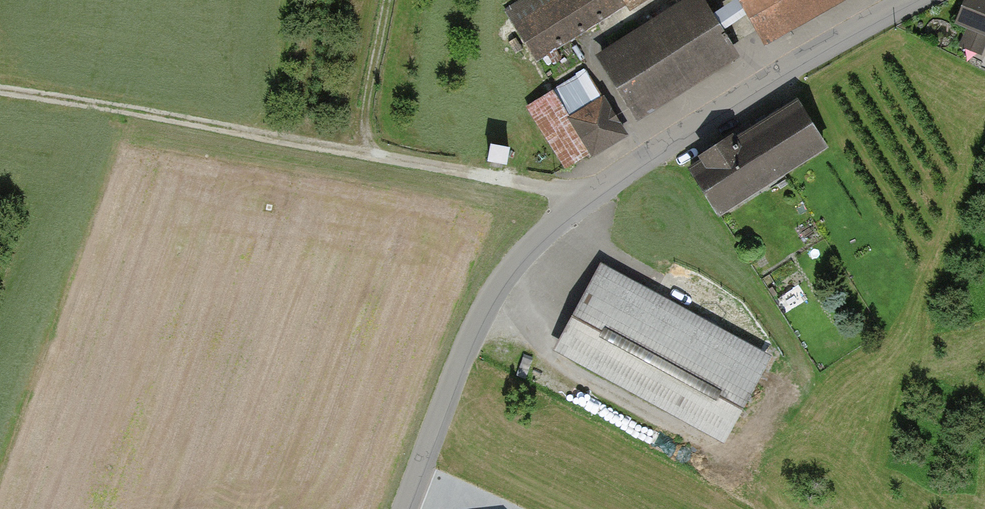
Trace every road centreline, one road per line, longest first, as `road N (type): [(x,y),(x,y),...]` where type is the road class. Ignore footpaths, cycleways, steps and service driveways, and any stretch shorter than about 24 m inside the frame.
road 1 (unclassified): [(402,508),(463,339),(550,212),(608,161),(920,0)]
road 2 (track): [(0,94),(572,193)]
road 3 (track): [(385,158),(364,123),(387,0)]

